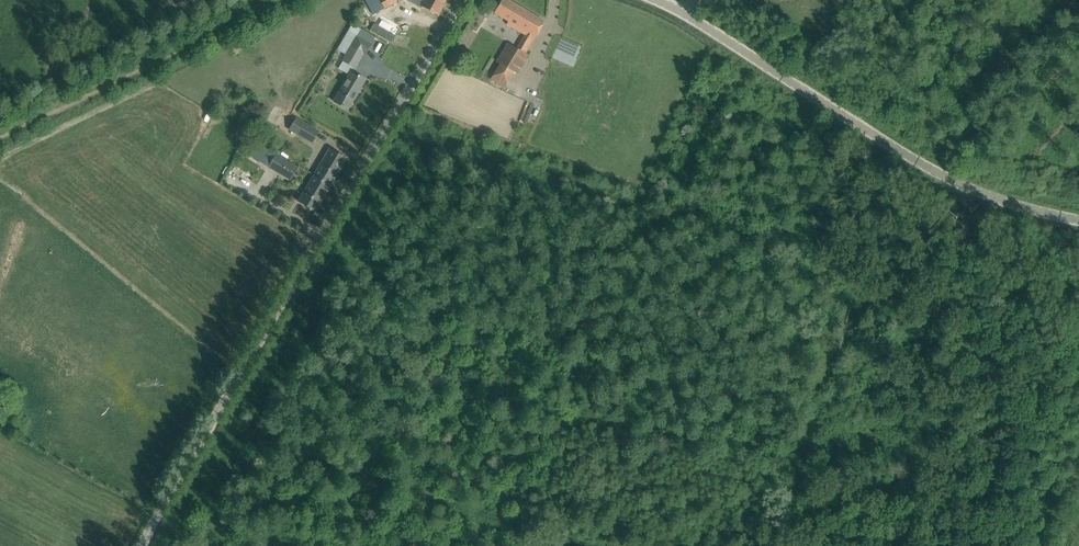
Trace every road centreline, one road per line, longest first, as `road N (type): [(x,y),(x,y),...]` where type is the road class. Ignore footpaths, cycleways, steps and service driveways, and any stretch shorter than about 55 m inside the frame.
road 1 (unclassified): [(147,545),(462,0)]
road 2 (tertiary): [(1078,226),(1004,209),(923,172),(657,0)]

